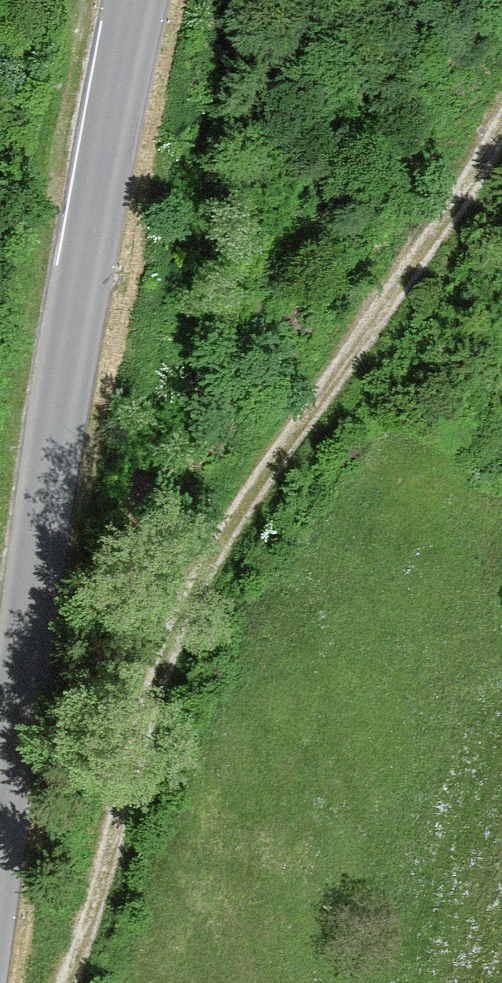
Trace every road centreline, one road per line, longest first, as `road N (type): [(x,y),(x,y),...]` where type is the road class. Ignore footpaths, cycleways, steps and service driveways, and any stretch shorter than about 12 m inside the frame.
road 1 (track): [(501,126),(226,535),(180,624),(67,982)]
road 2 (tertiary): [(0,844),(69,355),(138,0)]

